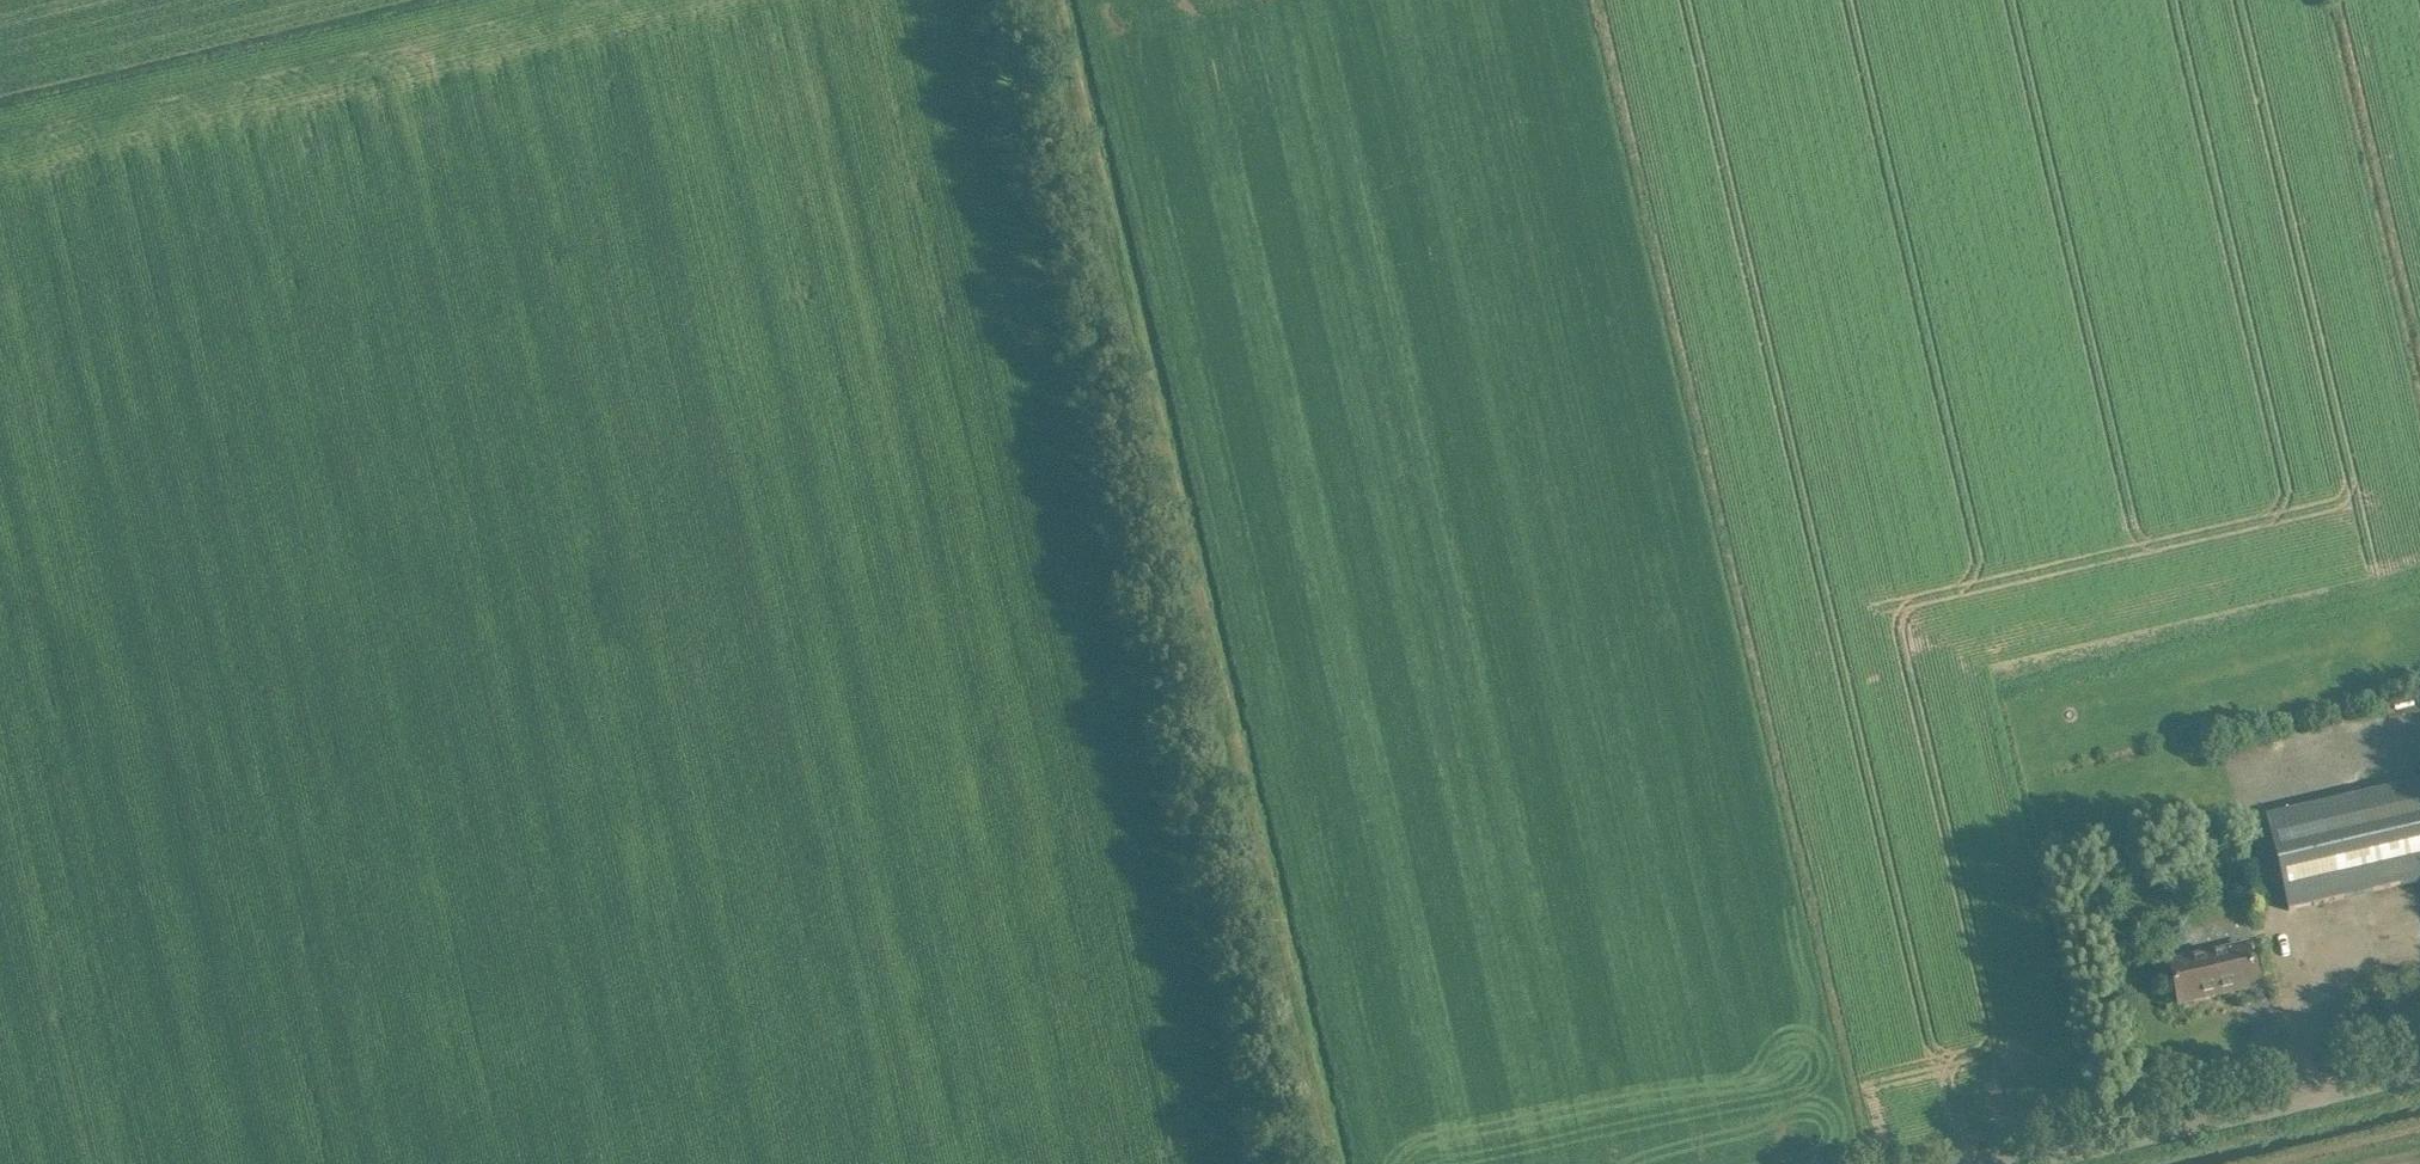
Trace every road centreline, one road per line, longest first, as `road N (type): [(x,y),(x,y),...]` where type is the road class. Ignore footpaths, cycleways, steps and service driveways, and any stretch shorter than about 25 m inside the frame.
road 1 (unclassified): [(2007,1163),(2419,1068)]

